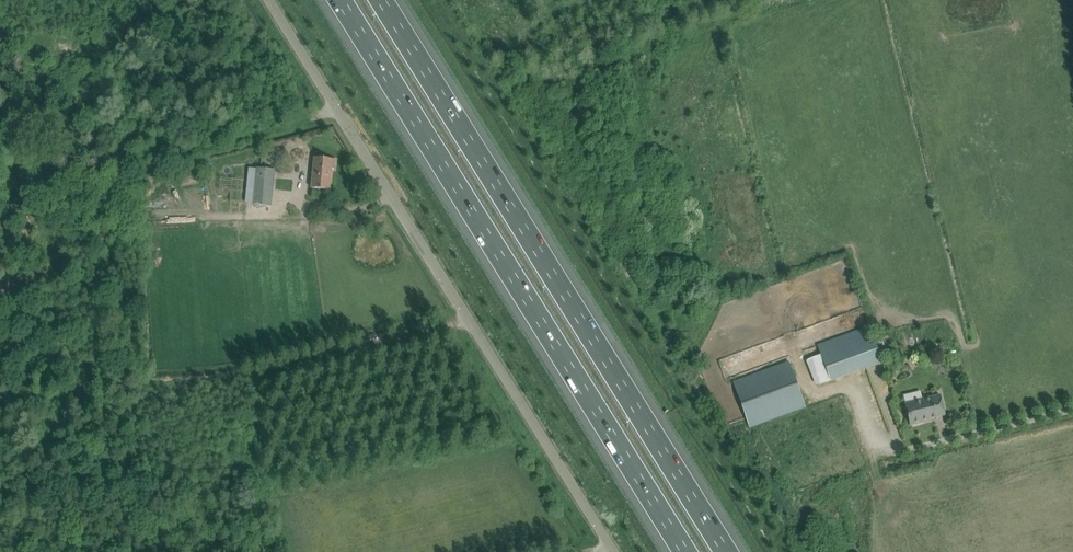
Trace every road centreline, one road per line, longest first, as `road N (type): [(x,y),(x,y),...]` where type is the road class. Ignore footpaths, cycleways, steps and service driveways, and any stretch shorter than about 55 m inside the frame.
road 1 (motorway): [(727,551),(382,0)]
road 2 (motorway): [(342,0),(687,551)]
road 3 (unclassified): [(615,551),(270,0)]

